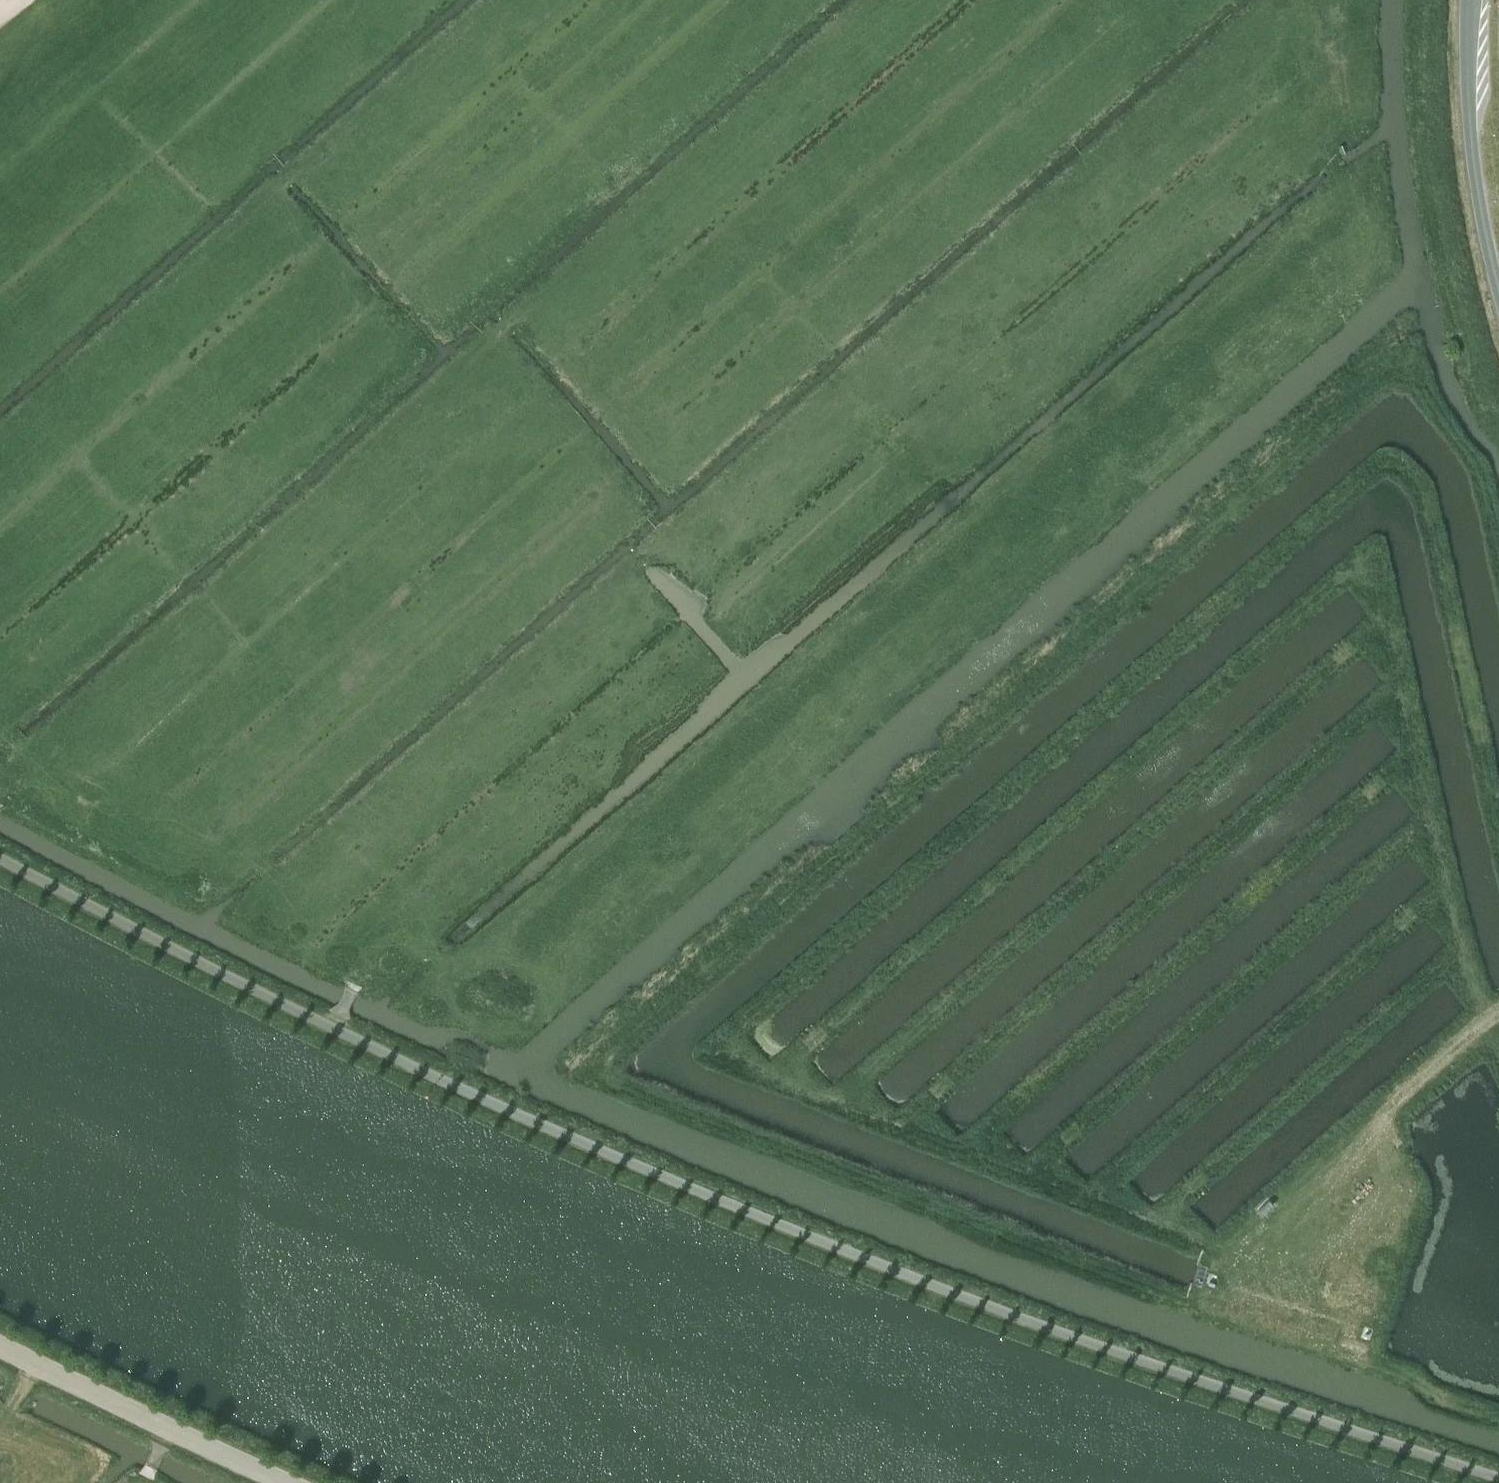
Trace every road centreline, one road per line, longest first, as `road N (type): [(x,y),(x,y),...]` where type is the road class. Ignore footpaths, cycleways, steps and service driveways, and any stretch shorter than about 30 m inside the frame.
road 1 (unclassified): [(284,1482),(0,1347)]
road 2 (secondary): [(1474,0),(1475,156),(1498,278)]

